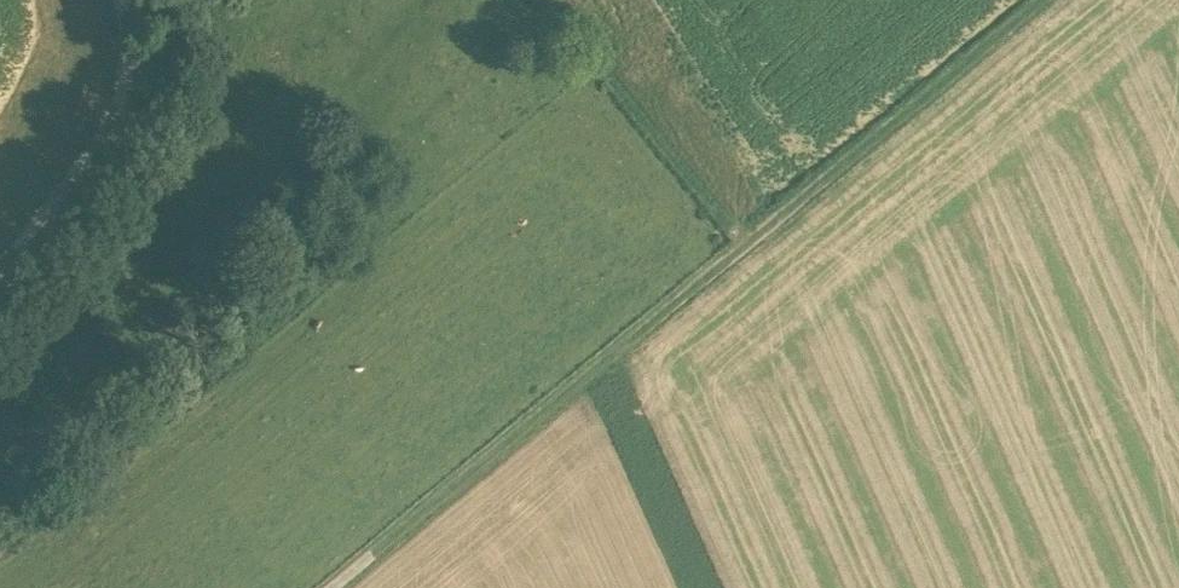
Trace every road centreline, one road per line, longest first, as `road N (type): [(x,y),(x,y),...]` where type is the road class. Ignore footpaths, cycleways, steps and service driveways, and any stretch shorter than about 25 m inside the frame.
road 1 (track): [(373,587),(1082,0)]
road 2 (track): [(141,0),(146,99),(130,137),(0,312)]

